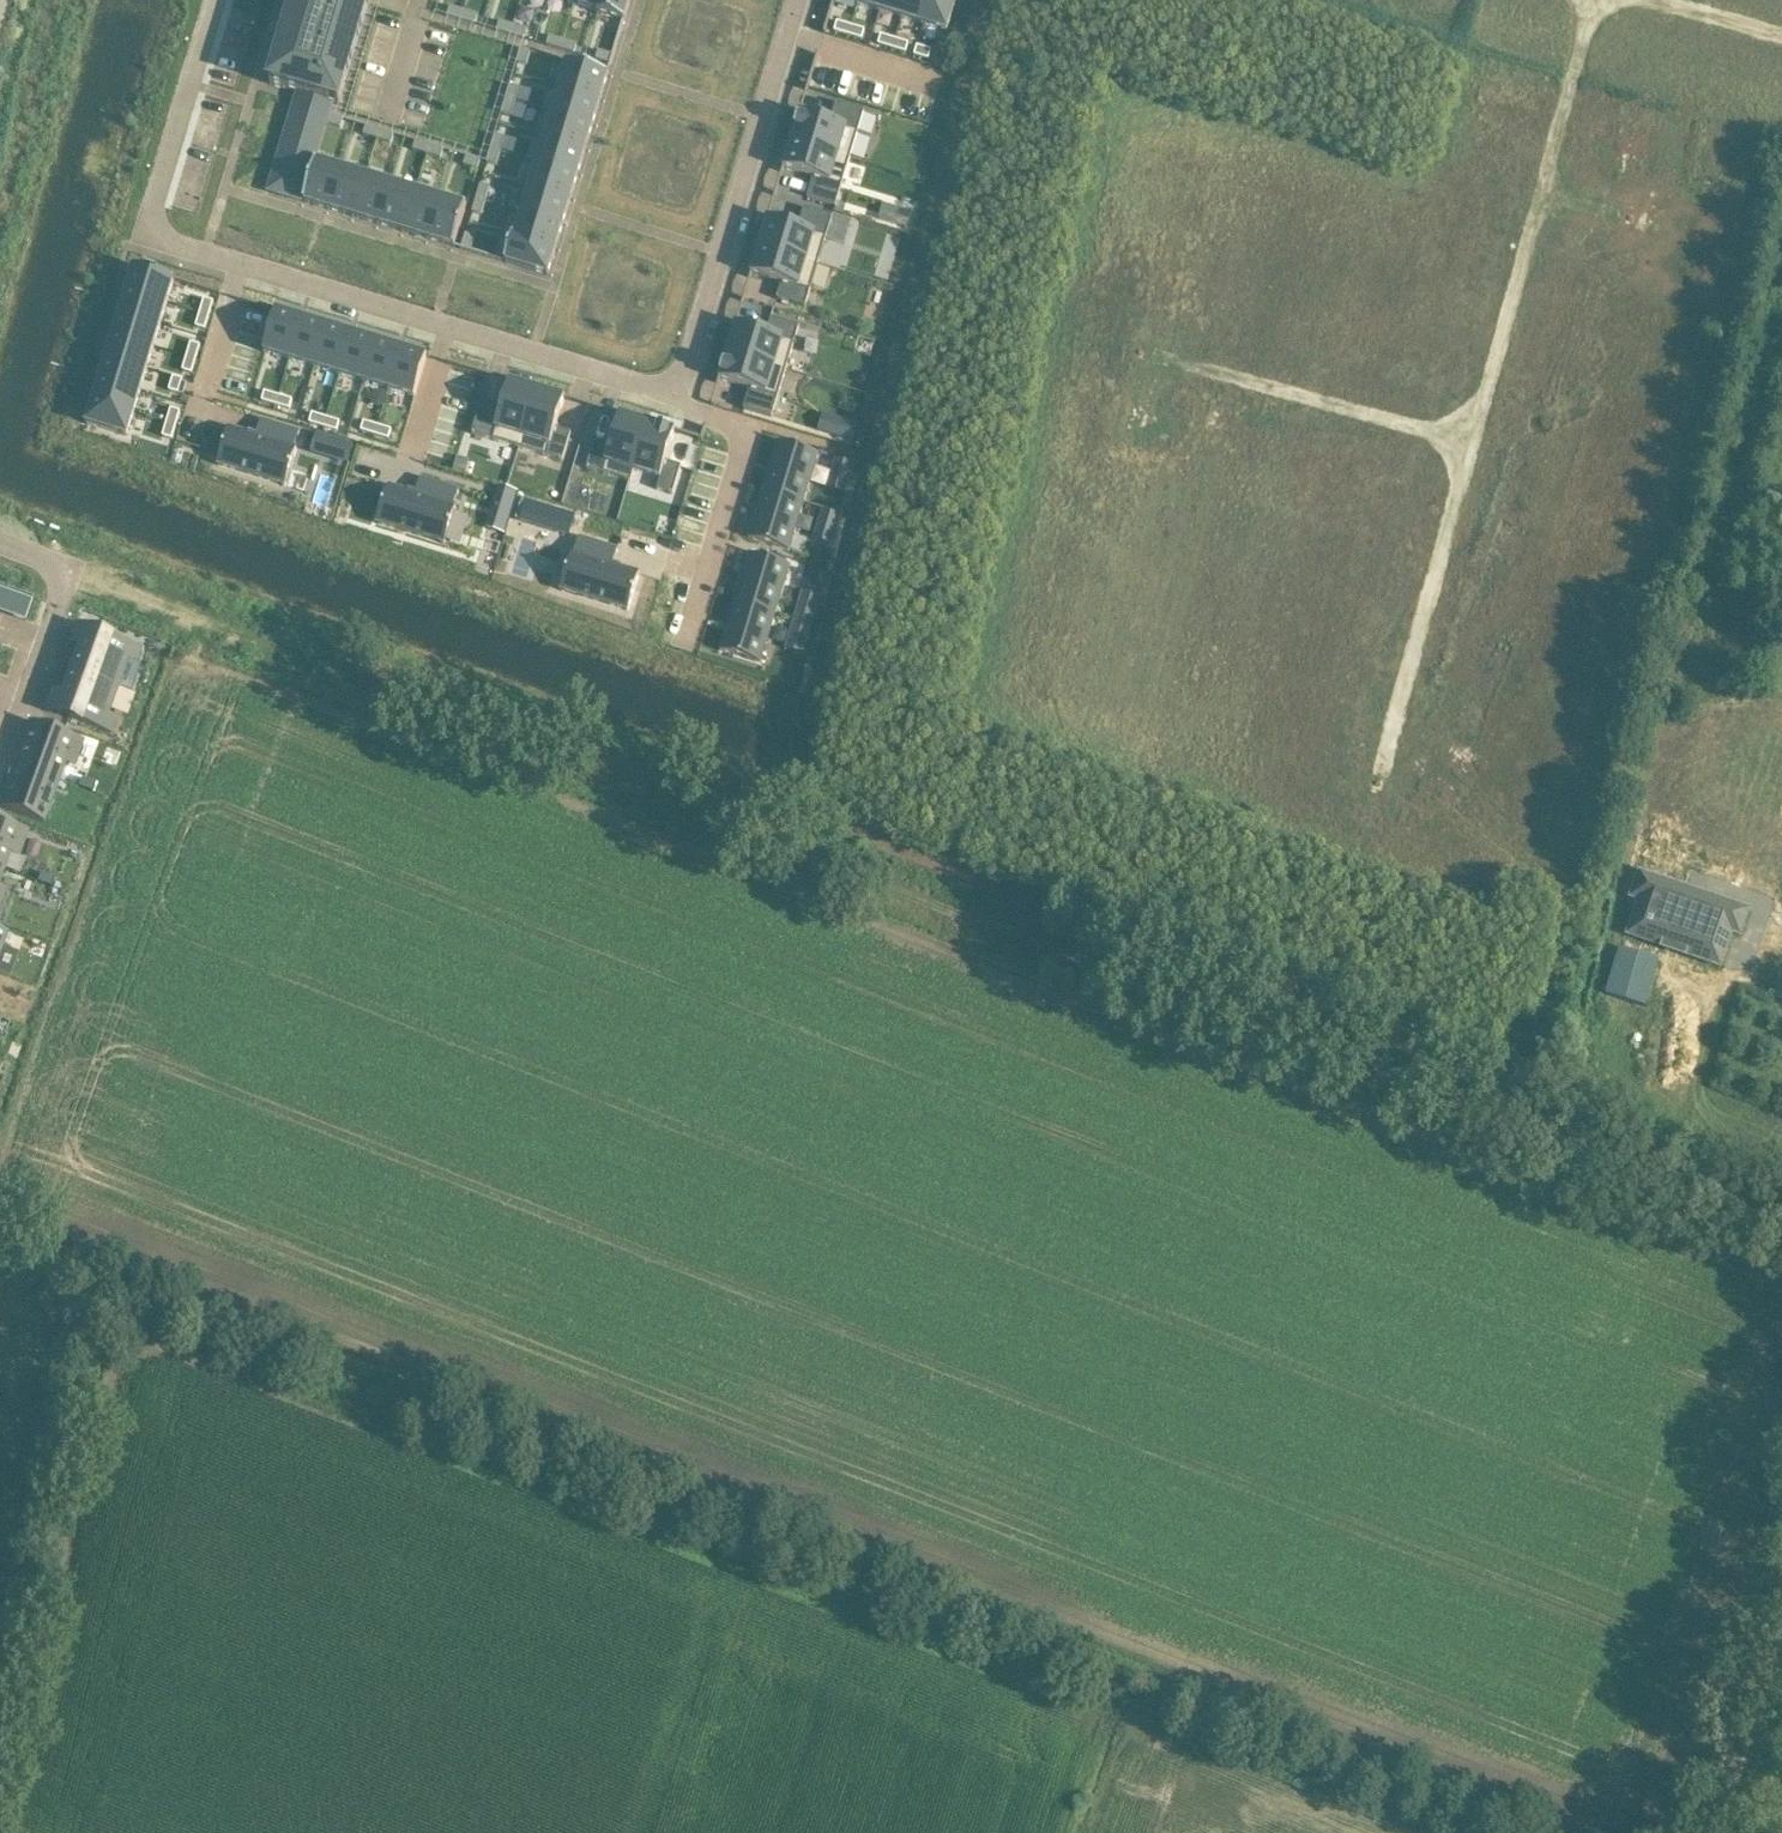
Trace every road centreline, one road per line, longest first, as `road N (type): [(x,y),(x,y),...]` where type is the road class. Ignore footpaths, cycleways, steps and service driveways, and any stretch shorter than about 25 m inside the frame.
road 1 (residential): [(218,0),(162,192),(165,229),(198,250),(559,359)]
road 2 (residential): [(1157,356),(1474,440),(1540,194)]
road 3 (residential): [(680,399),(791,0)]
road 4 (residential): [(661,0),(559,359)]
road 5 (residential): [(685,614),(745,421),(680,399)]
road 6 (residential): [(0,692),(13,655),(47,626),(65,568),(0,542)]
road 7 (unclassified): [(1712,1832),(1781,1629)]
road 8 (residential): [(1540,194),(1592,0)]
road 9 (residential): [(559,359),(680,399)]
road 10 (residential): [(1781,31),(1666,0)]

